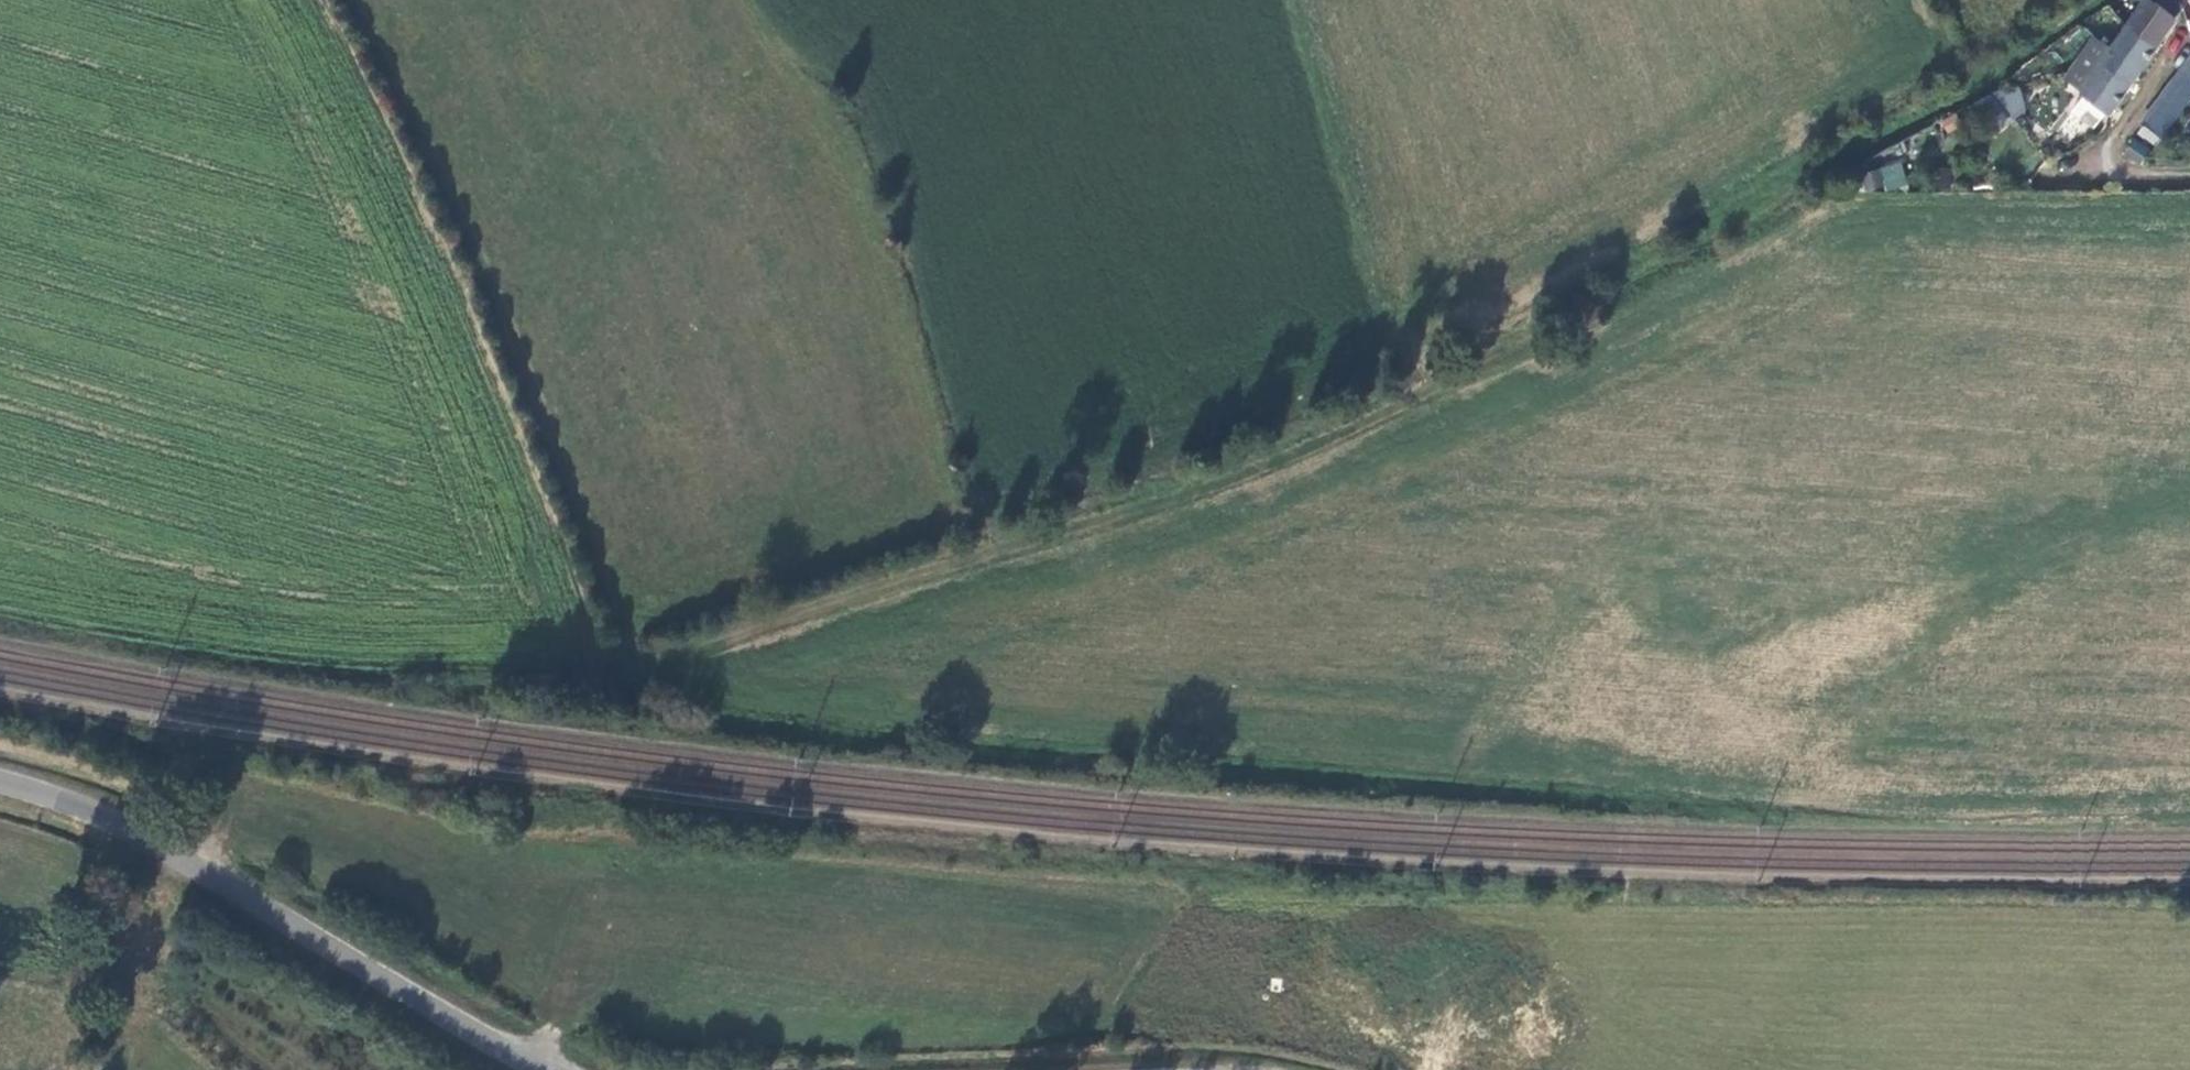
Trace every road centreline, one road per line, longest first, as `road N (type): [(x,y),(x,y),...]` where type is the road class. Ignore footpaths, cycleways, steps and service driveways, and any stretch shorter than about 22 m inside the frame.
road 1 (unclassified): [(537,1069),(145,836),(68,801),(0,785)]

